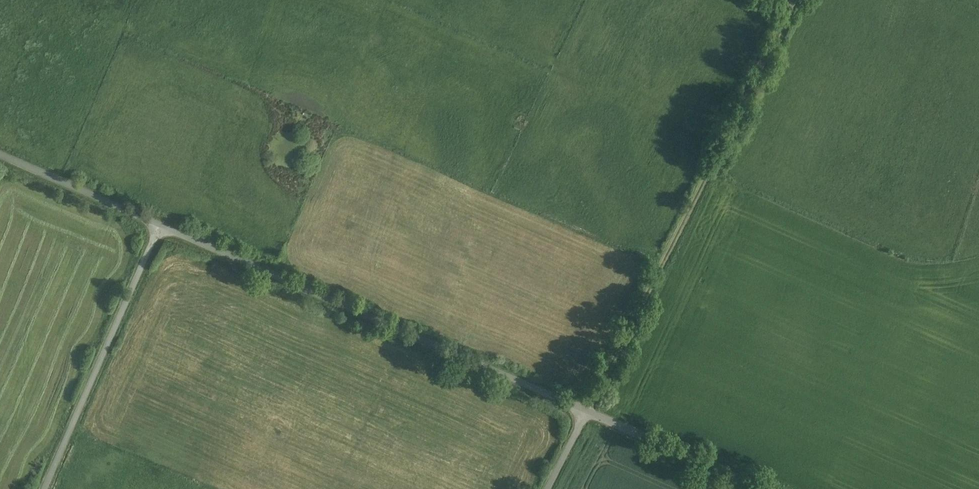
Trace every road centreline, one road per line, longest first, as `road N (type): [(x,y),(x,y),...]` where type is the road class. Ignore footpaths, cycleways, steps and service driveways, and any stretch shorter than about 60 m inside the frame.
road 1 (unclassified): [(587,412),(161,226)]
road 2 (track): [(795,0),(587,412)]
road 3 (unclassified): [(161,226),(45,488)]
road 4 (unclassified): [(764,488),(587,412)]
road 5 (unclassified): [(161,226),(0,155)]

